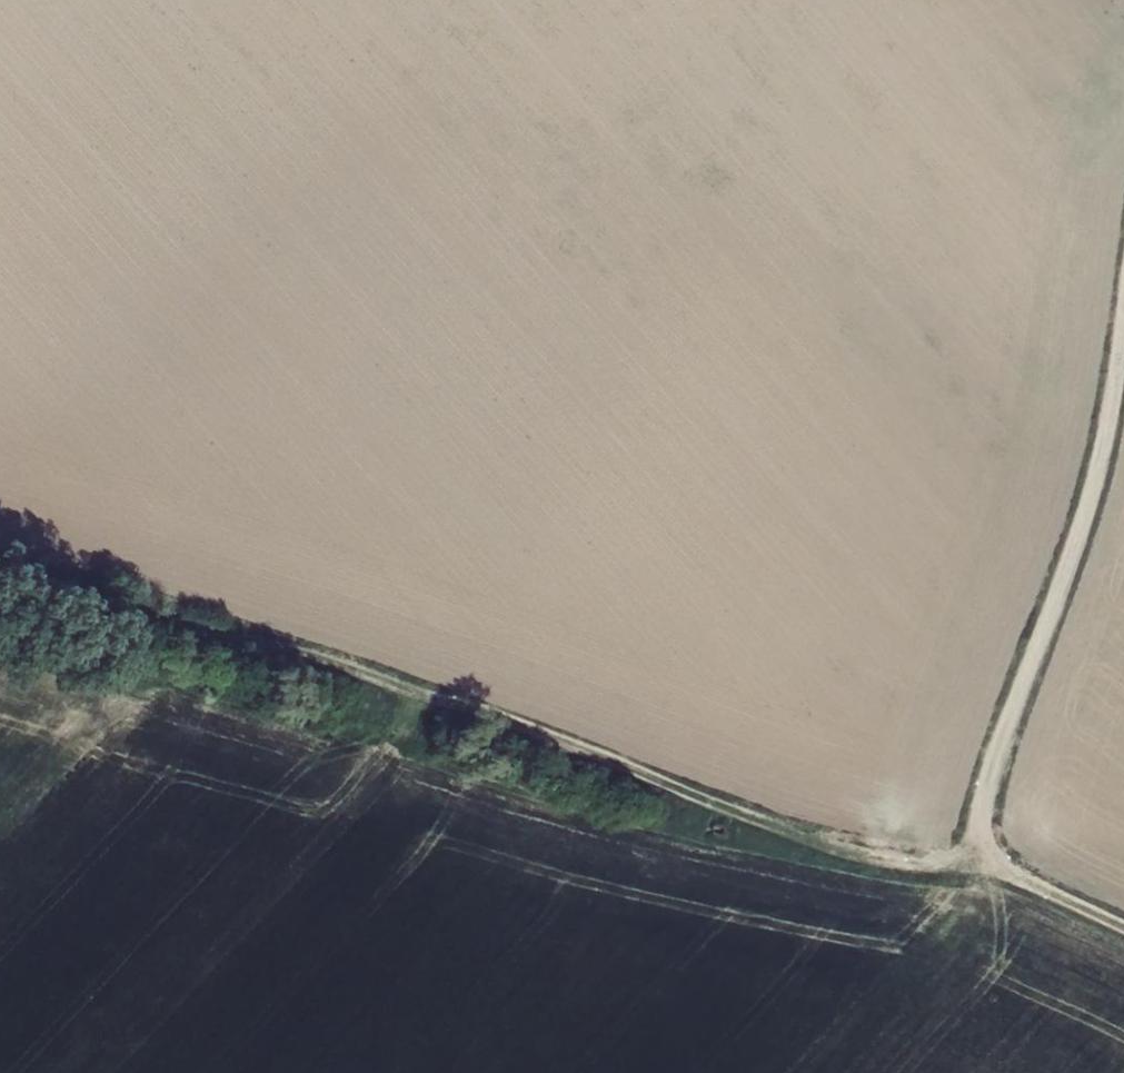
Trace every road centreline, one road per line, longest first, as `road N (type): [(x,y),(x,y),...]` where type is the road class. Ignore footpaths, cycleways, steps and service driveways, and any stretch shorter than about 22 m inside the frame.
road 1 (track): [(0,554),(89,593),(447,698),(618,759),(727,810),(848,844),(912,847),(968,862),(1123,928)]
road 2 (track): [(1123,319),(1088,508),(968,862)]

